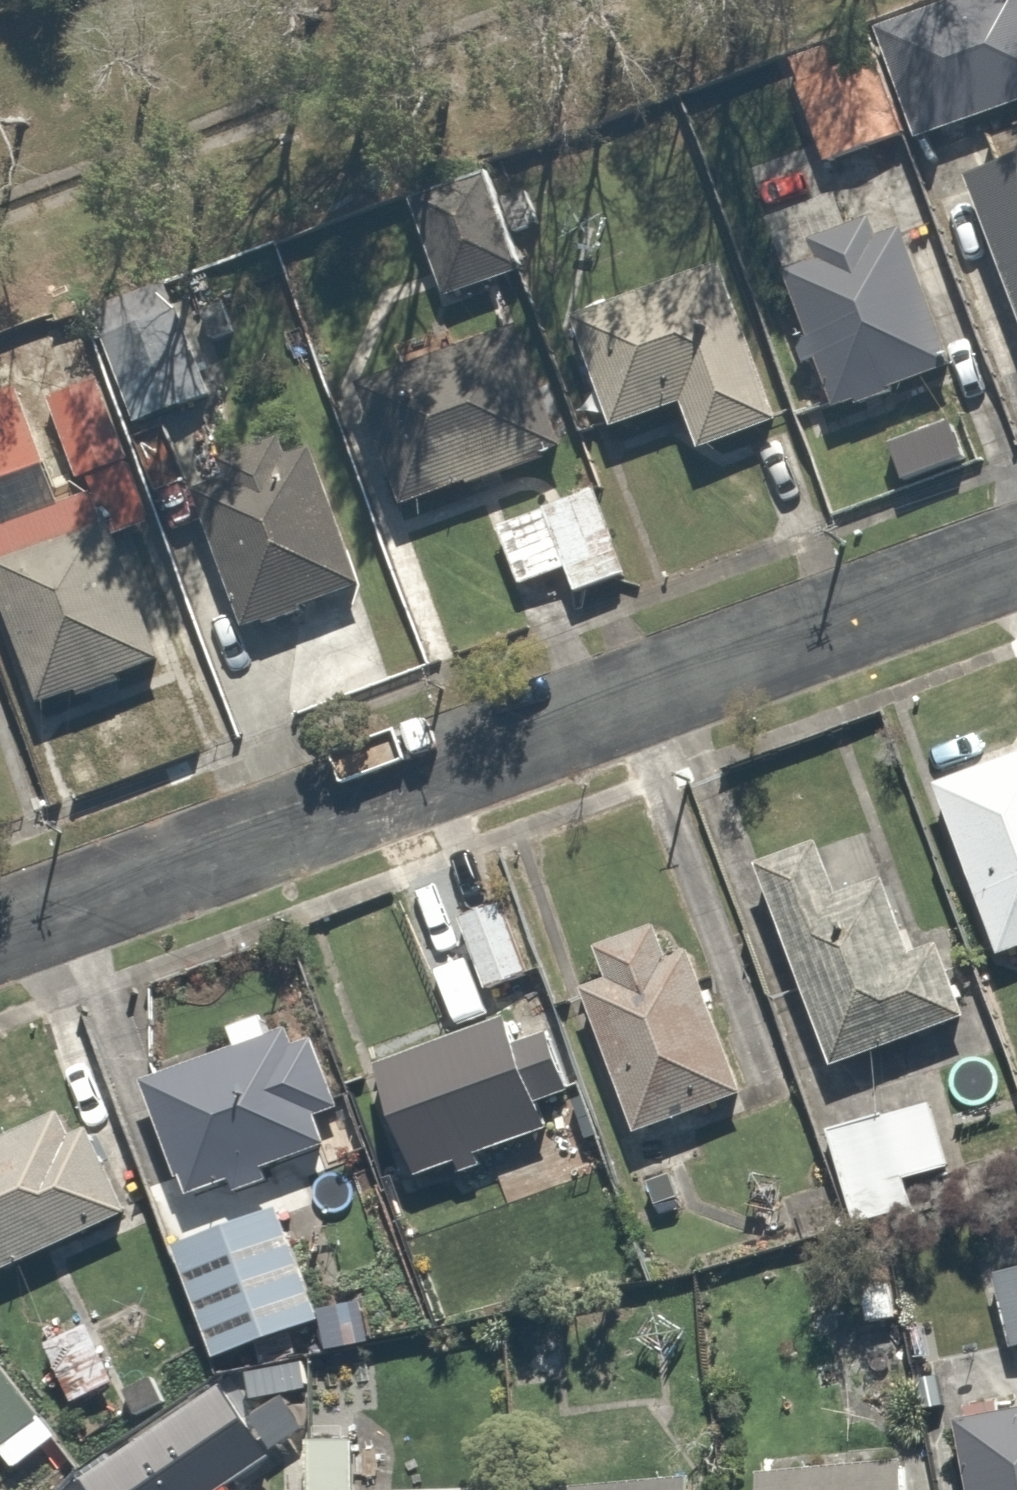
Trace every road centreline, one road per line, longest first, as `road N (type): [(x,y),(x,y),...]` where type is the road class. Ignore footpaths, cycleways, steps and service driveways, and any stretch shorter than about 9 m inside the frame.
road 1 (residential): [(0,930),(1016,555)]

